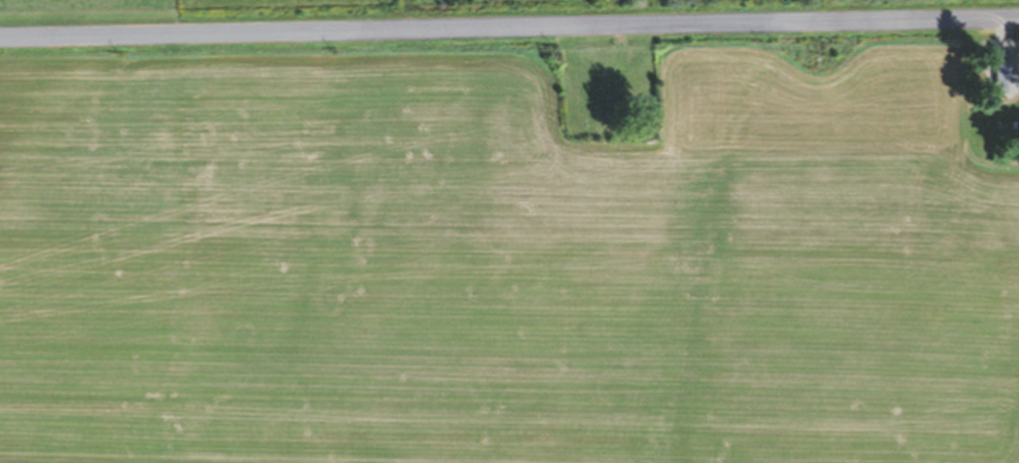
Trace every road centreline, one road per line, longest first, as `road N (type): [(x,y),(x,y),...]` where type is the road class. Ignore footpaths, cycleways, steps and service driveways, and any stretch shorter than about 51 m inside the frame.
road 1 (residential): [(1018,17),(0,33)]

